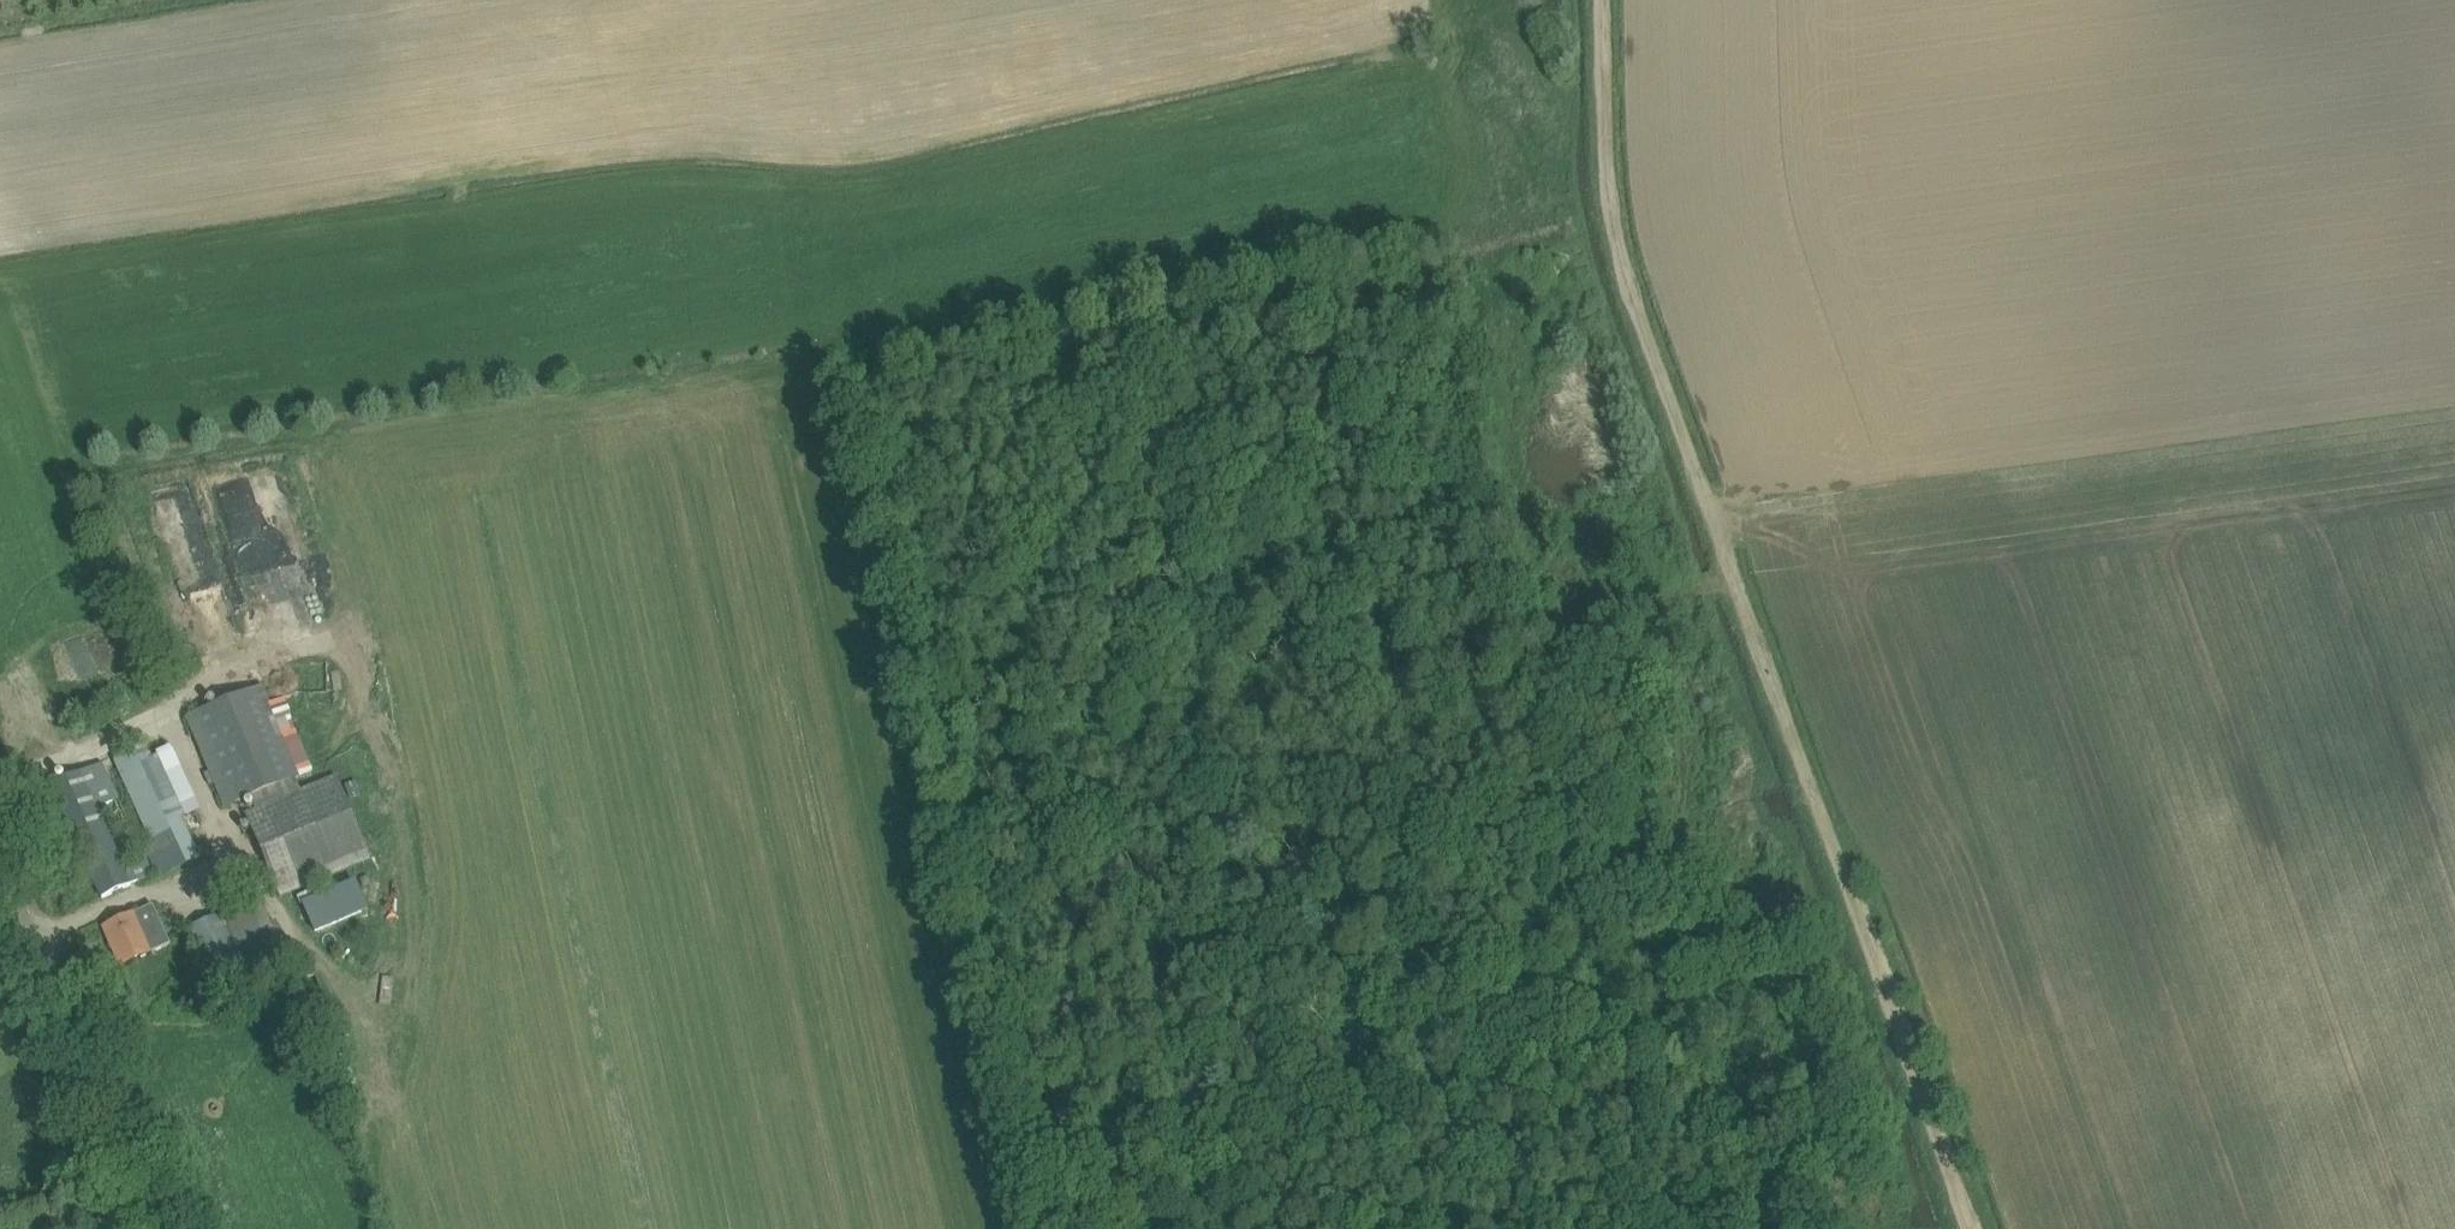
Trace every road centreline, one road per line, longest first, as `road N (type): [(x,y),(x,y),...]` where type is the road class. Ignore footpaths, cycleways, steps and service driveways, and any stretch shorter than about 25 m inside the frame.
road 1 (track): [(1969,1228),(1641,300),(1618,196),(1612,0)]
road 2 (tertiary): [(167,1228),(0,862)]

